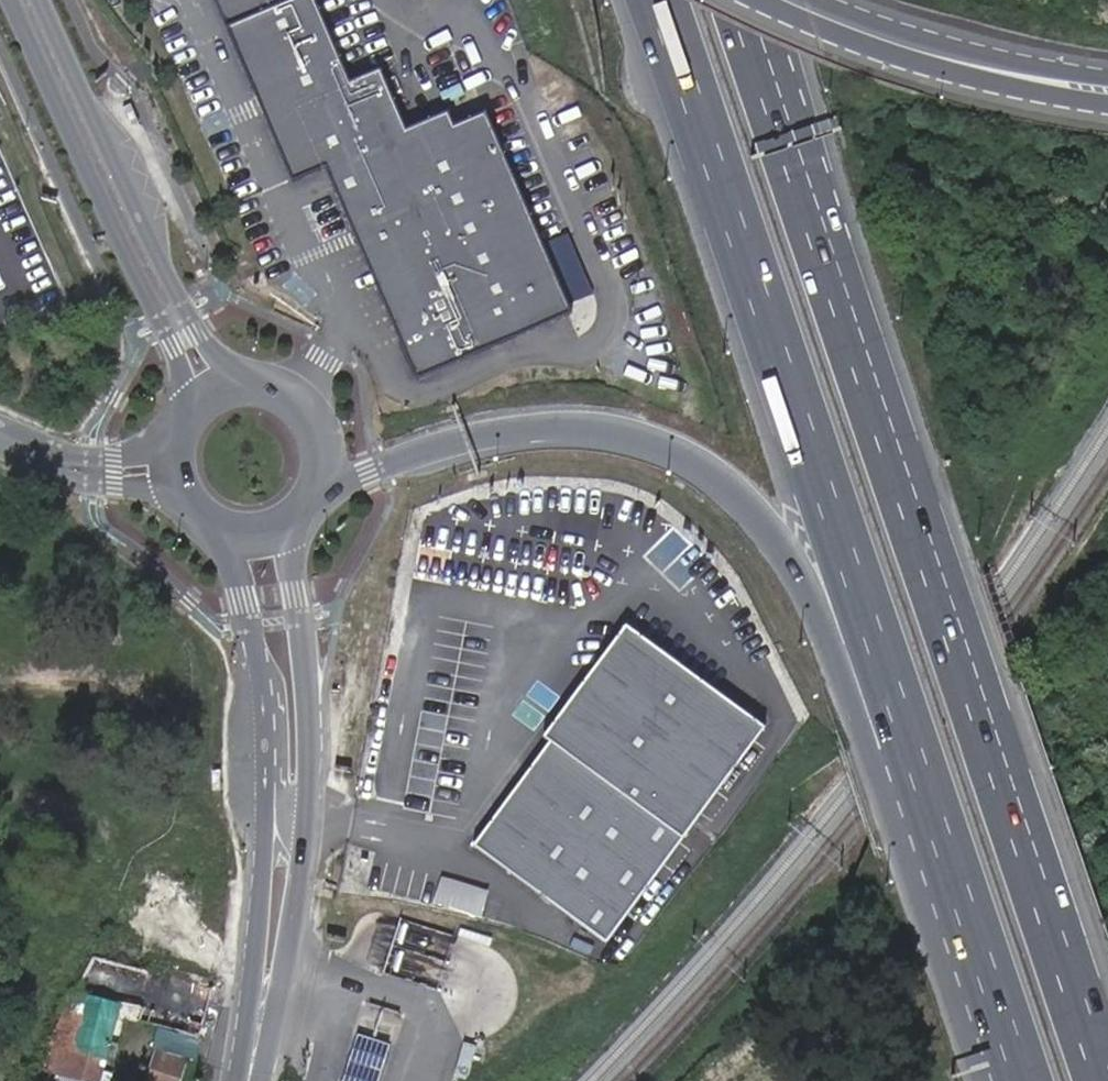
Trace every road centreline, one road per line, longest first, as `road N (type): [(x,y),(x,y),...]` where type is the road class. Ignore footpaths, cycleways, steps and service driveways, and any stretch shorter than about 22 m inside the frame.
road 1 (trunk): [(1105,1080),(740,0)]
road 2 (trunk): [(660,0),(937,830)]
road 3 (trunk): [(322,478),(348,482),(467,436),(522,426),(632,432),(711,464),(769,528),(815,611),(897,800),(937,830)]
road 4 (secondary): [(206,520),(232,565),(266,717),(261,1023)]
road 5 (secondary): [(261,1023),(287,964),(308,815),(292,520)]
road 6 (secondary): [(13,0),(171,349),(187,413)]
road 7 (secondary): [(238,381),(199,334),(166,273),(42,0)]
road 8 (tertiary): [(776,0),(921,54),(1107,93)]
road 9 (trunk): [(937,830),(1021,1080)]
road 10 (unclassified): [(173,465),(112,473),(58,464),(0,435)]
road 11 (secondary): [(322,478),(320,429),(299,398),(238,381)]

